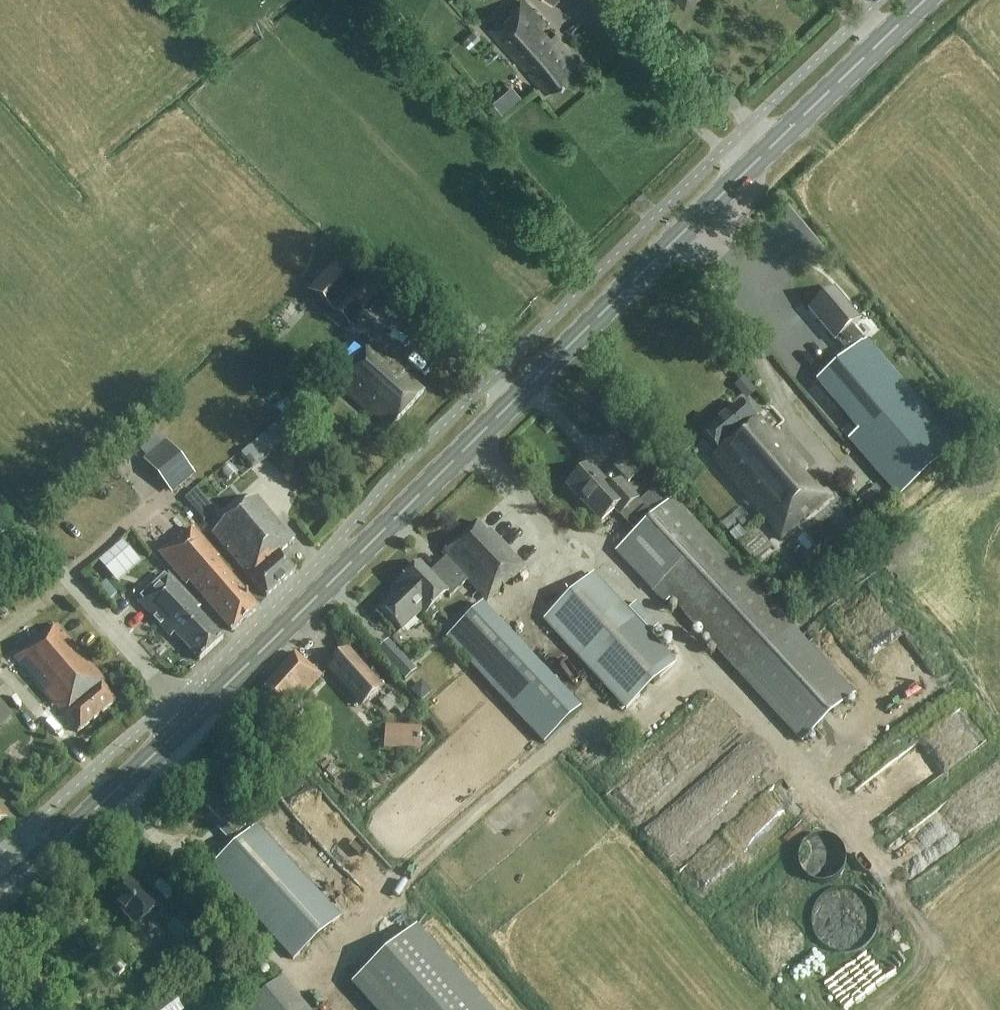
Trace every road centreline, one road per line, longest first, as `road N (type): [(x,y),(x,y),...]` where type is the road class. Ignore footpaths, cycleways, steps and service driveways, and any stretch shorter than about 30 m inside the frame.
road 1 (primary): [(190,719),(926,0)]
road 2 (unclassified): [(190,719),(0,504)]
road 3 (primary): [(0,896),(190,719)]

